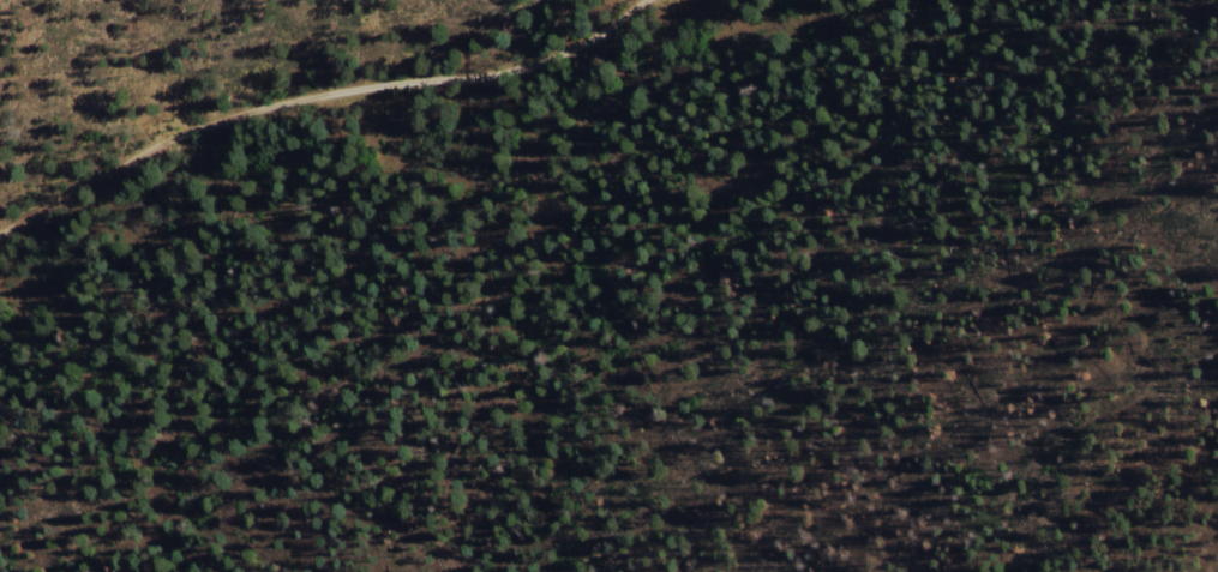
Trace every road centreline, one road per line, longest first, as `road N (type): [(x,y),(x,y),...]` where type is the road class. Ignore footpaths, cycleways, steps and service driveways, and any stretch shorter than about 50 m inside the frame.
road 1 (residential): [(0,191),(544,0)]

